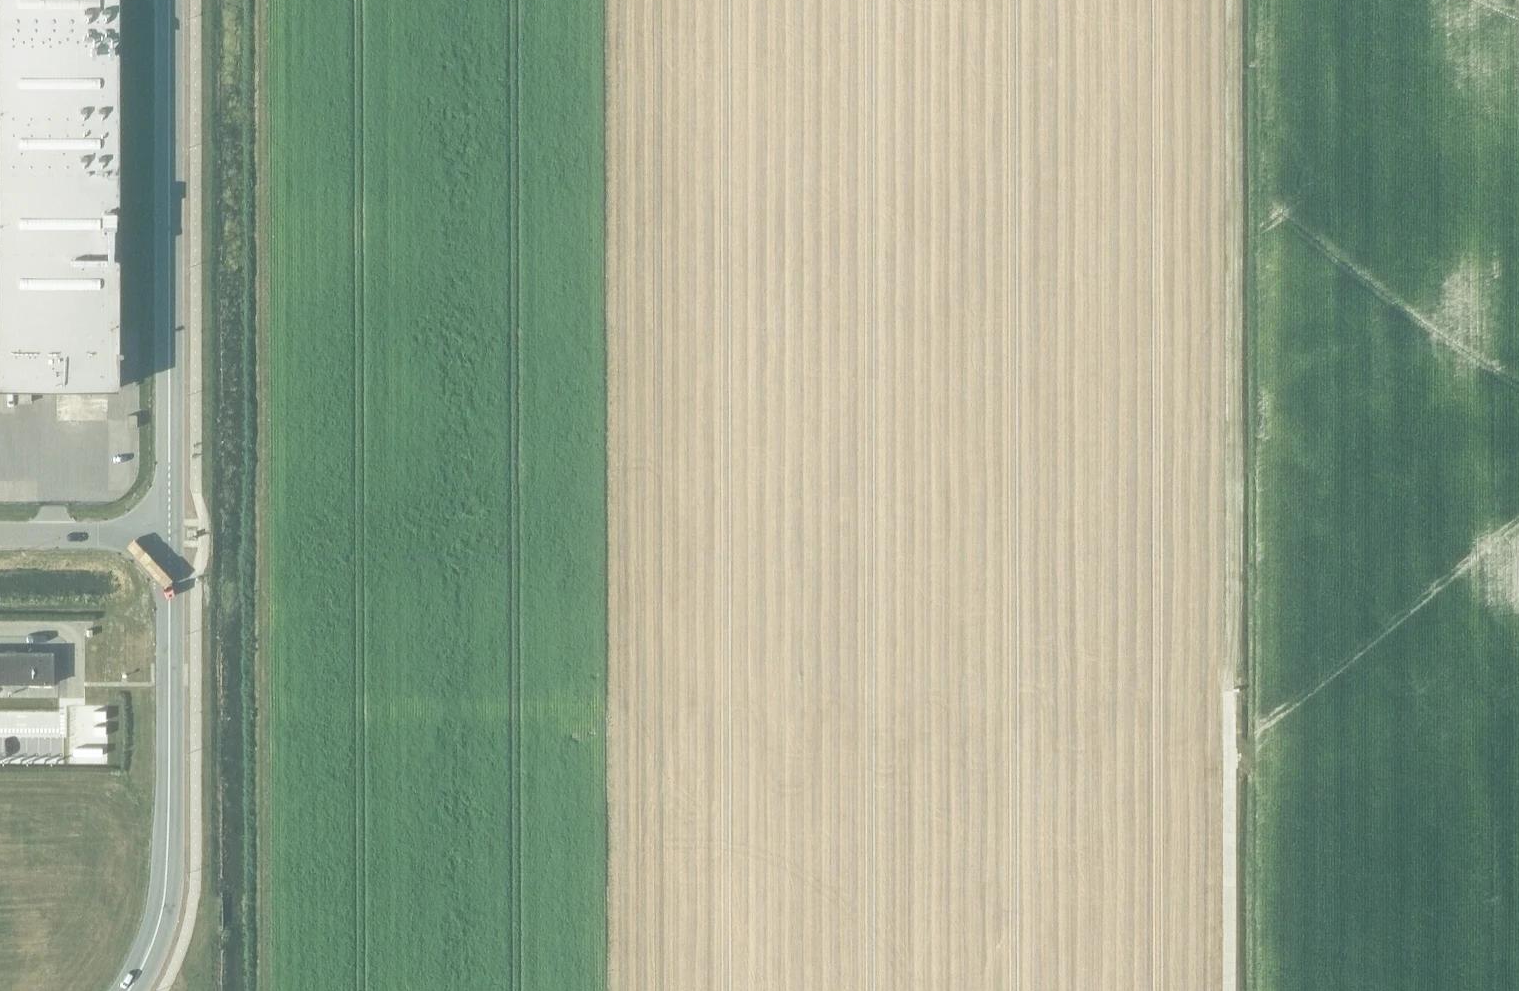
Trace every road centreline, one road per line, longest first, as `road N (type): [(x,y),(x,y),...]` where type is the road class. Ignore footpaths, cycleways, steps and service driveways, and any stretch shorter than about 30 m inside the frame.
road 1 (tertiary): [(171,0),(170,534)]
road 2 (tertiary): [(170,534),(169,868),(158,930),(132,990)]
road 3 (unclassified): [(0,533),(170,534)]

